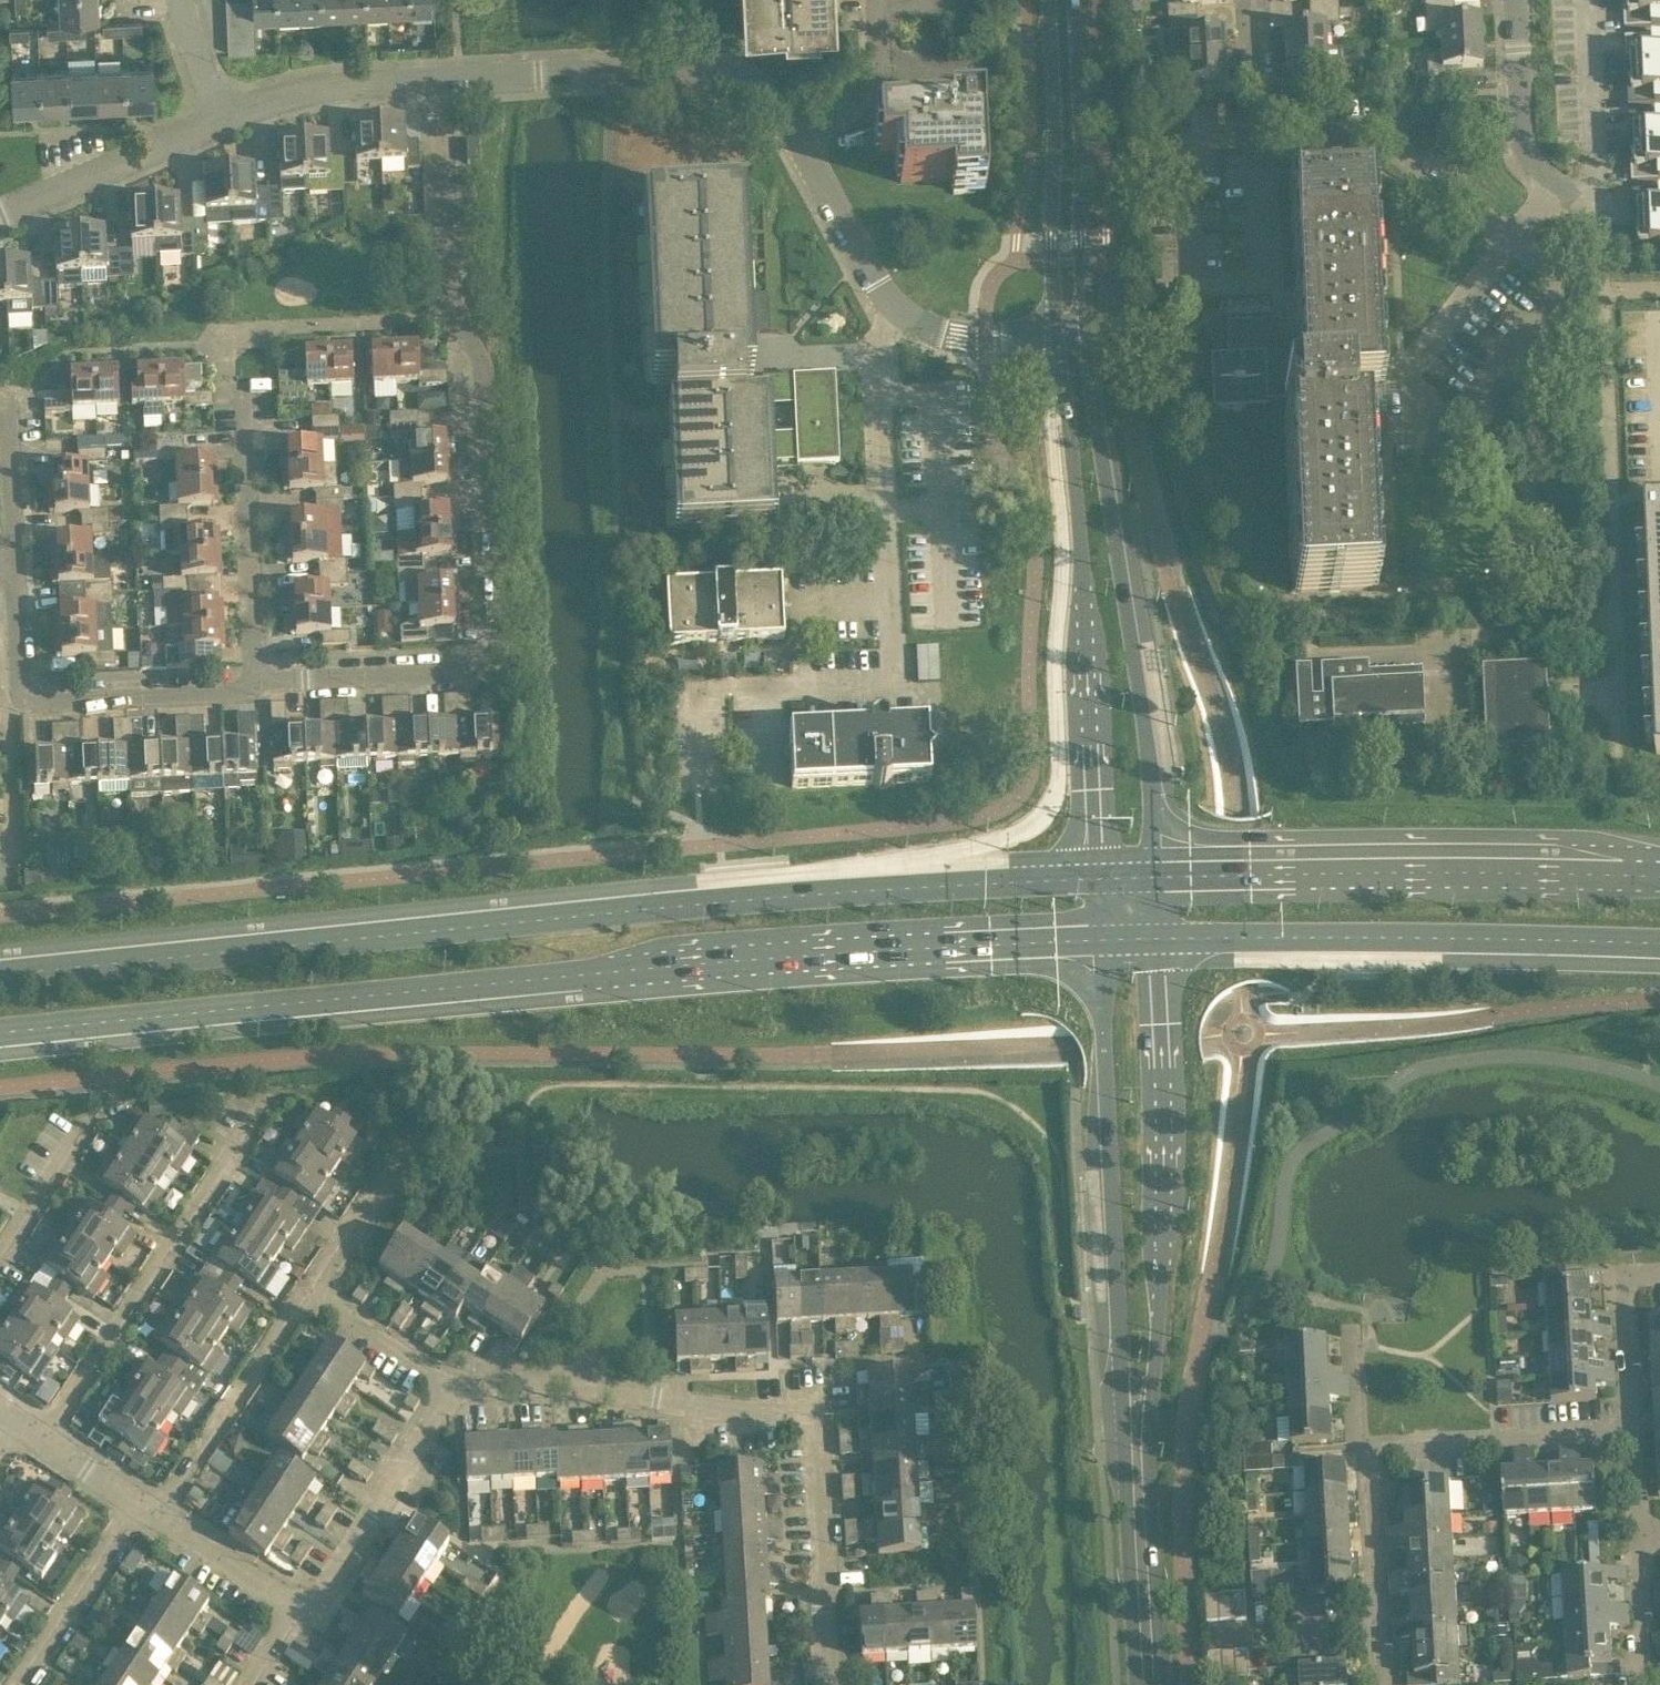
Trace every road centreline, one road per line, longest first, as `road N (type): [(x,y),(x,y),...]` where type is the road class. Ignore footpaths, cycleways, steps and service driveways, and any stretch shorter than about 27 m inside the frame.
road 1 (primary): [(0,1033),(816,955),(1098,941)]
road 2 (primary): [(1094,873),(913,883),(0,973)]
road 3 (residential): [(258,691),(305,681),(475,674),(499,653),(483,374),(454,322),(439,79)]
road 4 (tertiary): [(1161,1684),(1146,1430),(1165,1174),(1164,939)]
road 5 (residential): [(1057,341),(958,338),(897,310),(802,142),(732,82),(676,69),(439,79)]
road 6 (tertiary): [(1098,941),(1137,1684)]
road 7 (residential): [(830,1684),(812,1417),(804,1409),(758,1411),(562,1380),(453,1386)]
road 8 (residential): [(1554,183),(1601,227),(1615,632),(1484,637)]
road 9 (tertiary): [(1160,874),(1088,340)]
road 10 (tertiary): [(1057,341),(1079,580),(1094,873)]
road 11 (primary): [(1659,879),(1160,874)]
road 12 (primary): [(1164,939),(1659,944)]
road 13 (residential): [(1512,242),(1405,376),(1407,393),(1423,409),(1463,416),(1563,285)]
road 14 (residential): [(42,1438),(271,1097)]
road 15 (residential): [(1256,135),(1187,139),(1192,279),(1263,276),(1258,174)]
road 16 (residential): [(12,562),(21,702),(258,691)]
road 17 (residential): [(258,691),(242,409),(226,393)]
road 18 (residential): [(1512,242),(1377,131),(1256,135)]
road 19 (residential): [(453,1386),(332,1582),(298,1605)]
road 20 (residential): [(161,1515),(310,1292)]
road 21 (tertiary): [(1064,75),(1053,141),(1057,341)]
road 22 (tertiary): [(1088,340),(1077,139),(1064,75)]
road 23 (residential): [(1370,1454),(1633,1428)]
road 24 (residential): [(0,216),(223,114)]
road 25 (residential): [(17,1684),(141,1502)]
road 26 (residential): [(223,114),(321,87),(439,79)]
road 27 (residential): [(1516,0),(1523,143),(1554,183)]
road 28 (residential): [(1633,1428),(1623,1289),(1632,1277),(1659,1276)]
road 29 (residential): [(1380,1628),(1370,1454)]
road 30 (residential): [(12,562),(3,391)]
road 31 (residential): [(453,1386),(310,1292)]
road 32 (residential): [(1210,1638),(1380,1628)]
road 33 (residential): [(298,1605),(161,1515)]
road 34 (residential): [(310,1292),(396,1155)]
road 35 (residential): [(0,1258),(90,1128)]
road 36 (residential): [(1643,1684),(1643,1534)]
road 37 (residential): [(1370,1454),(1360,1436),(1353,1326)]
road 38 (residential): [(223,114),(176,0)]

